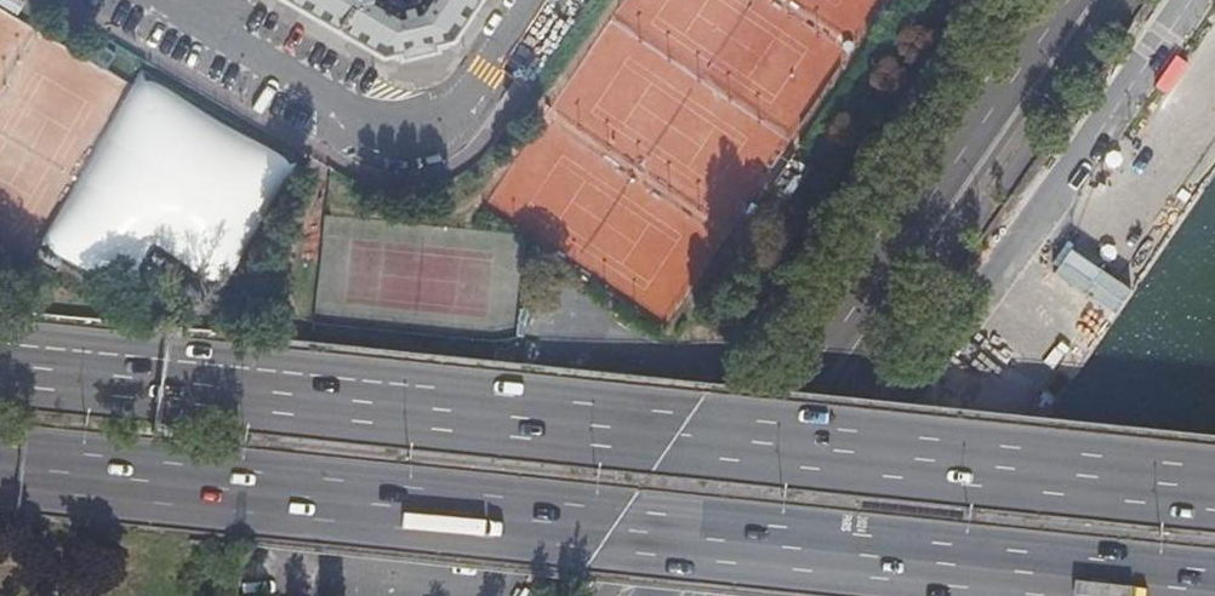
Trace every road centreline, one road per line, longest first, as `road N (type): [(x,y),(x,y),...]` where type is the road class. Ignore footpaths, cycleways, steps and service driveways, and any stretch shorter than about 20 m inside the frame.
road 1 (trunk): [(0,463),(1214,588)]
road 2 (trunk): [(1214,484),(0,369)]
road 3 (primary): [(636,595),(1050,0)]
road 4 (residential): [(538,0),(462,112),(429,132),(385,129),(203,18)]

